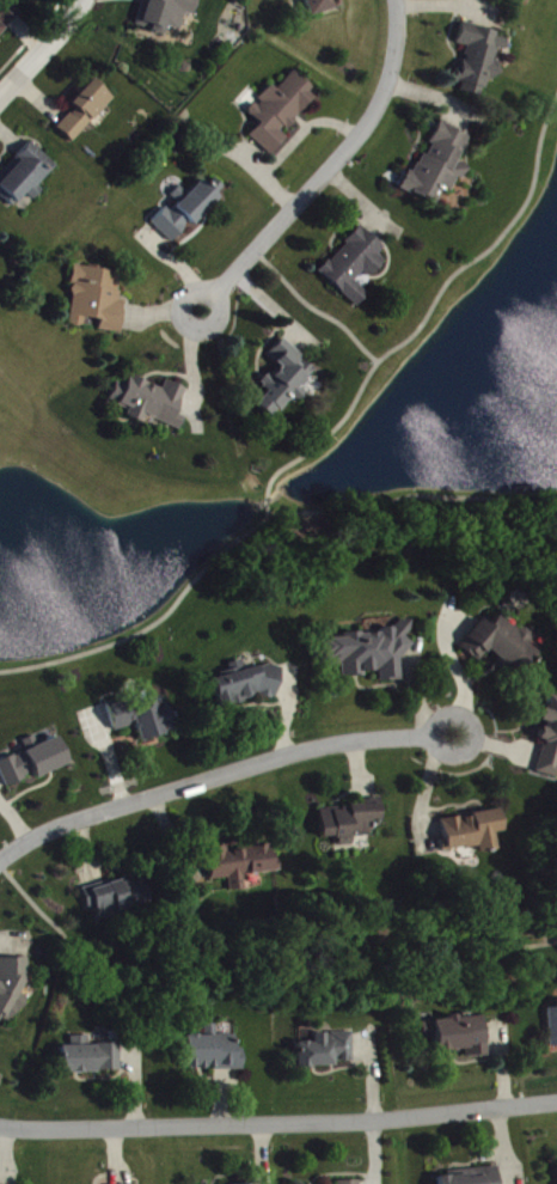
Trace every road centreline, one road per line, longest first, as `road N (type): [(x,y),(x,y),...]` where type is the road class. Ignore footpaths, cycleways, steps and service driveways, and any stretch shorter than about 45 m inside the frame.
road 1 (residential): [(0,1127),(409,1118),(556,1103)]
road 2 (residential): [(0,869),(36,838),(97,814),(336,740),(463,733)]
road 3 (residential): [(395,0),(399,63),(369,128),(202,311)]
road 4 (residential): [(84,0),(0,97)]

